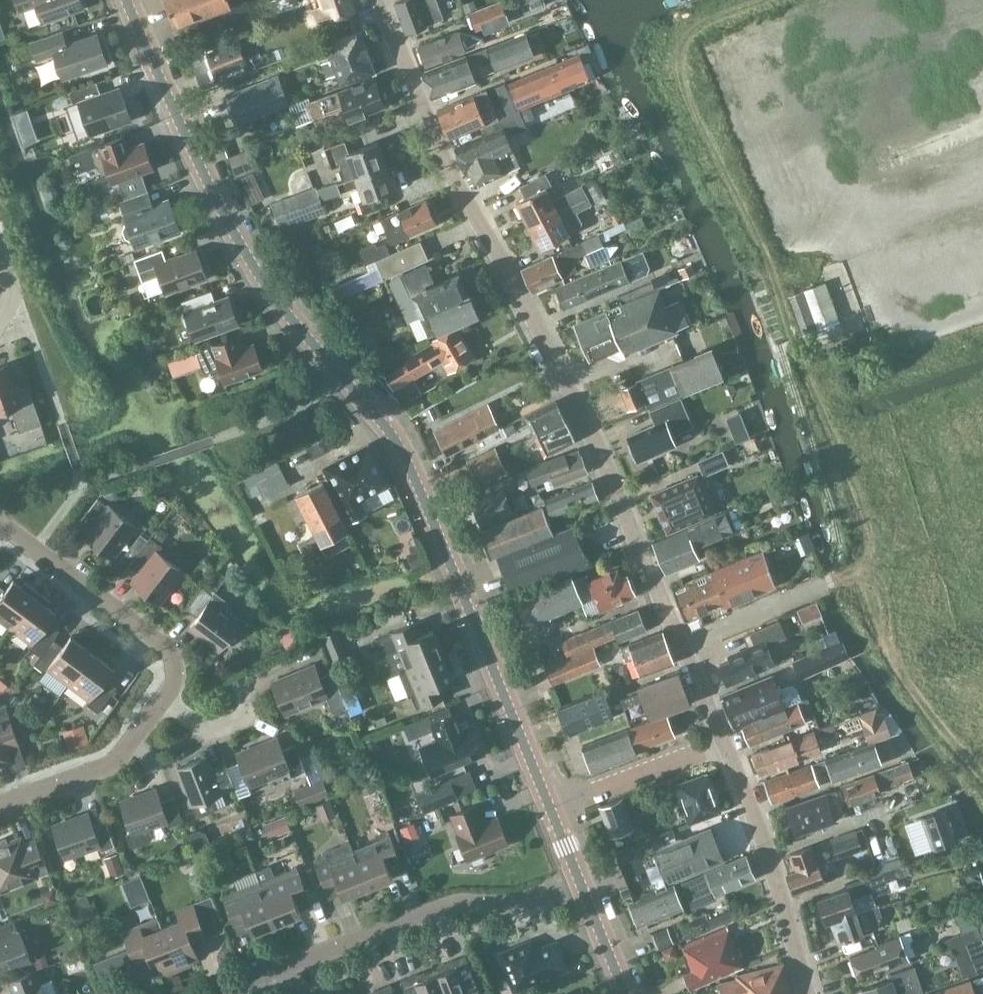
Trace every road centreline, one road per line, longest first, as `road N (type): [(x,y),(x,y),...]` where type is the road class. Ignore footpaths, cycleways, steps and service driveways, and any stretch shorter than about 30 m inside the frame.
road 1 (tertiary): [(549,807),(408,467),(376,415),(260,277),(213,197),(127,0)]
road 2 (residential): [(724,740),(559,366),(456,180),(379,0)]
road 3 (track): [(865,566),(748,212),(705,139),(683,81),(679,52),(701,21),(758,0)]
road 4 (residential): [(214,993),(448,904),(511,900),(577,876)]
road 5 (residential): [(807,993),(724,740)]
road 6 (residential): [(0,529),(175,657),(163,695)]
road 7 (residential): [(0,801),(112,760),(163,695)]
road 8 (residential): [(549,807),(724,740)]
road 9 (tertiary): [(626,993),(577,876)]

